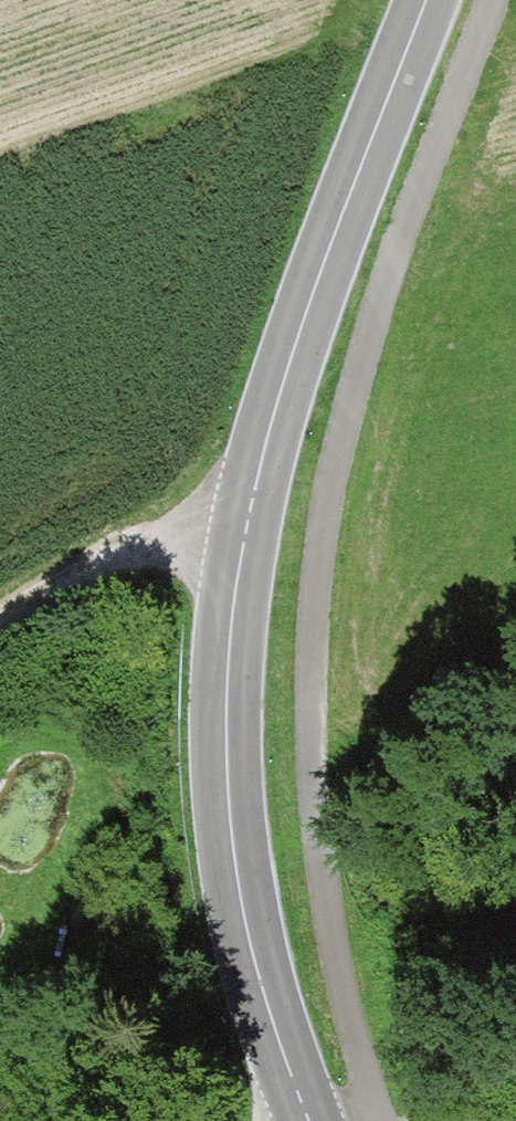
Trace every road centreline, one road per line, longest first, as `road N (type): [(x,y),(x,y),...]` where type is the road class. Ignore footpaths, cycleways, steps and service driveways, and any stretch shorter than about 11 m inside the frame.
road 1 (tertiary): [(428,0),(259,476),(232,648),(231,789),(244,919),(311,1120)]
road 2 (track): [(0,631),(259,476)]

